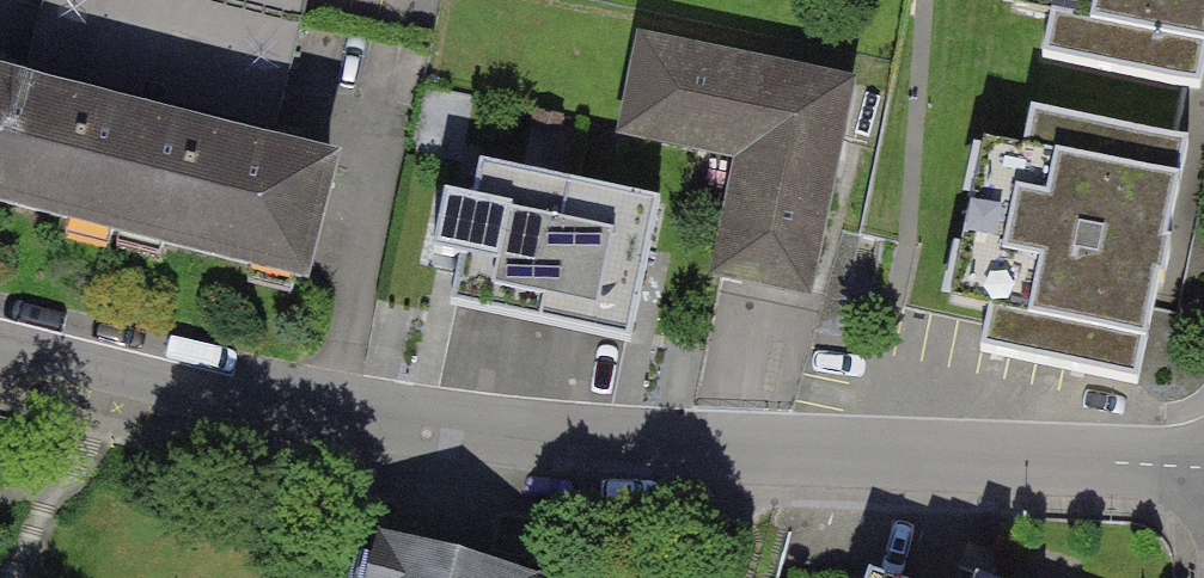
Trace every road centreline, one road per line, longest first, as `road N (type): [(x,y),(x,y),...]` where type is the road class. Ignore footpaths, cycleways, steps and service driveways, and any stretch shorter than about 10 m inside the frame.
road 1 (residential): [(0,341),(282,403),(451,428),(1203,464)]

